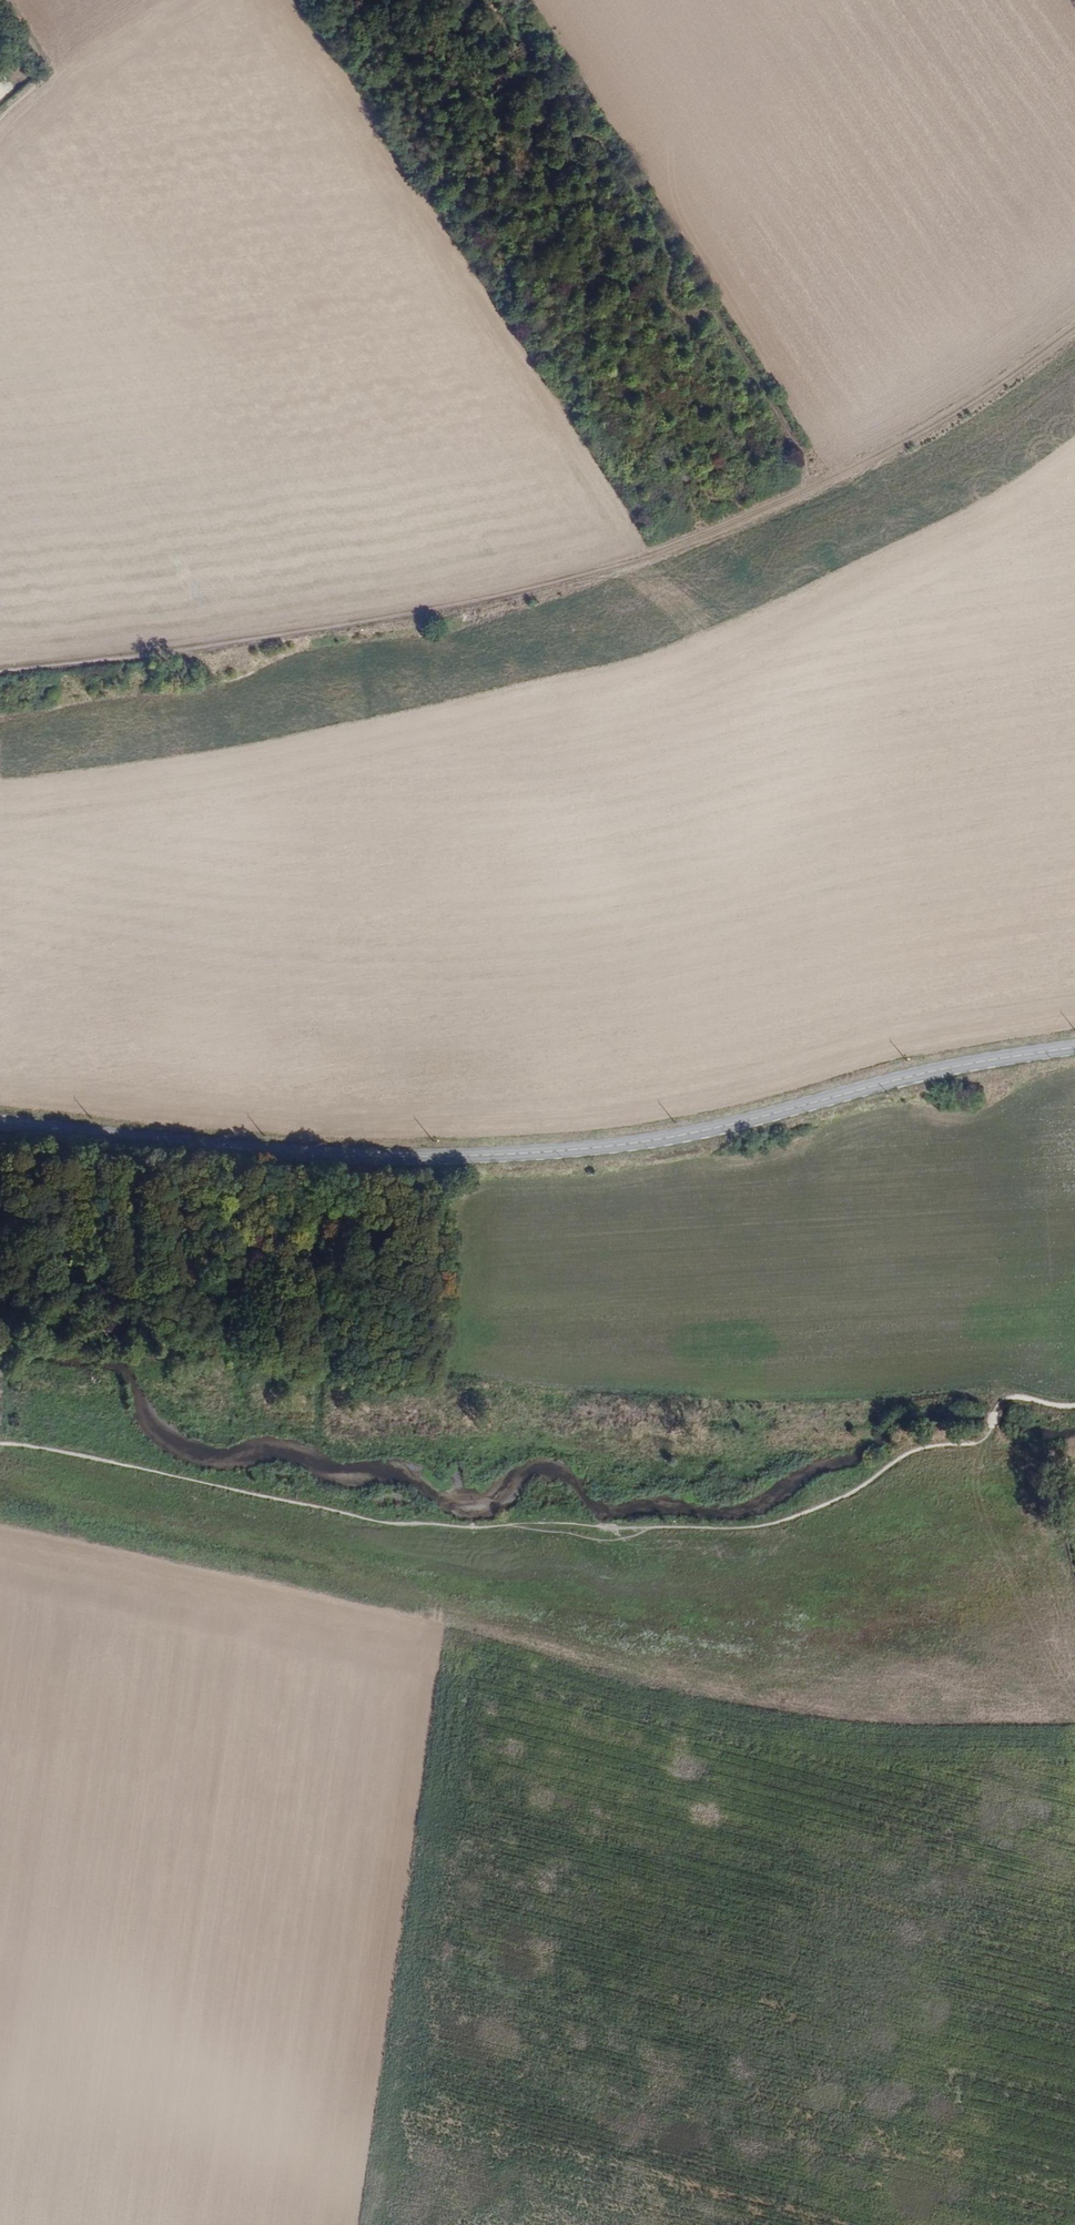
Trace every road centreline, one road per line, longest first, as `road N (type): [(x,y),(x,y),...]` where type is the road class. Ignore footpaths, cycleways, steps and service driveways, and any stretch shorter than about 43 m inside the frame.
road 1 (track): [(0,670),(462,603),(584,575),(815,486),(966,401),(1074,315)]
road 2 (secondary): [(1074,1047),(965,1065),(664,1138),(569,1151),(321,1158),(0,1123)]
road 3 (track): [(0,119),(51,79),(1,0)]

